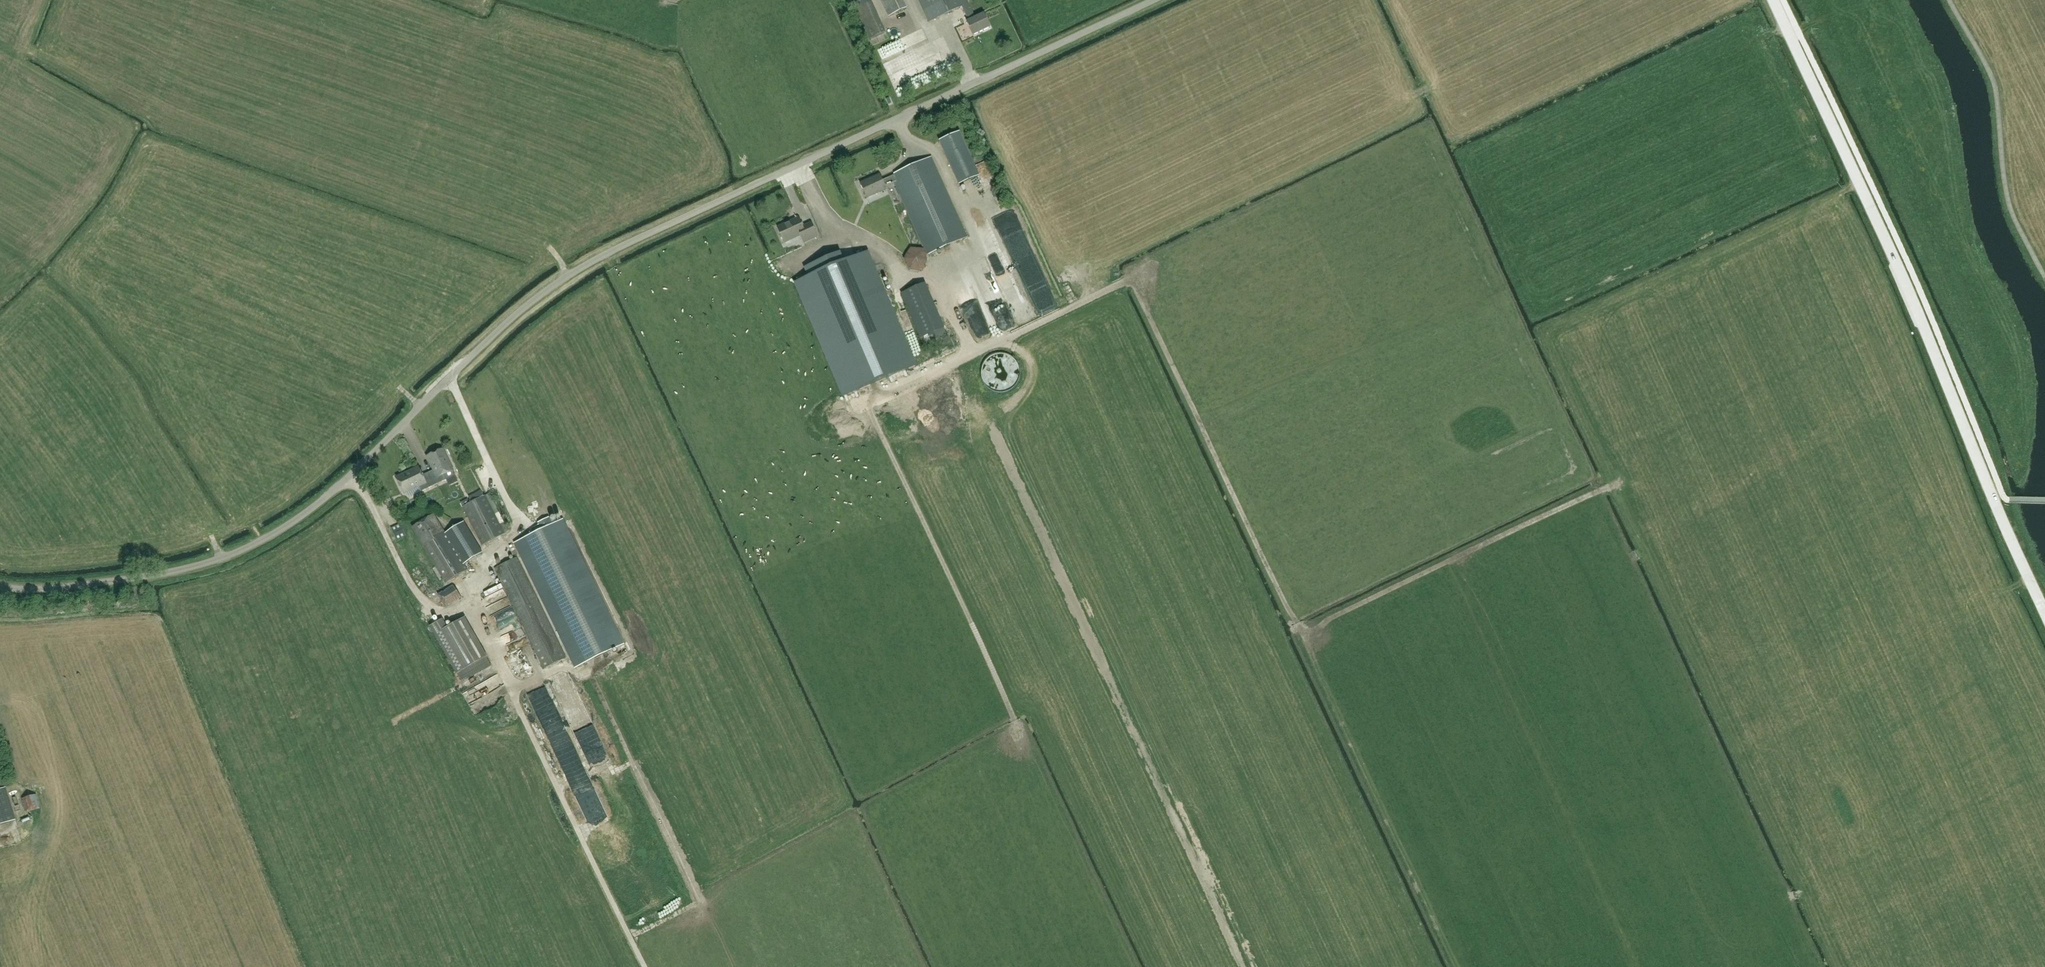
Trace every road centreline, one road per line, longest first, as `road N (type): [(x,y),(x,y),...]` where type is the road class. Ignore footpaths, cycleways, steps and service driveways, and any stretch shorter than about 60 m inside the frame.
road 1 (unclassified): [(0,585),(44,589),(152,575),(243,549),(325,497),(487,340),(581,267),(1152,0)]
road 2 (tertiary): [(2044,613),(1922,317),(1773,0)]

